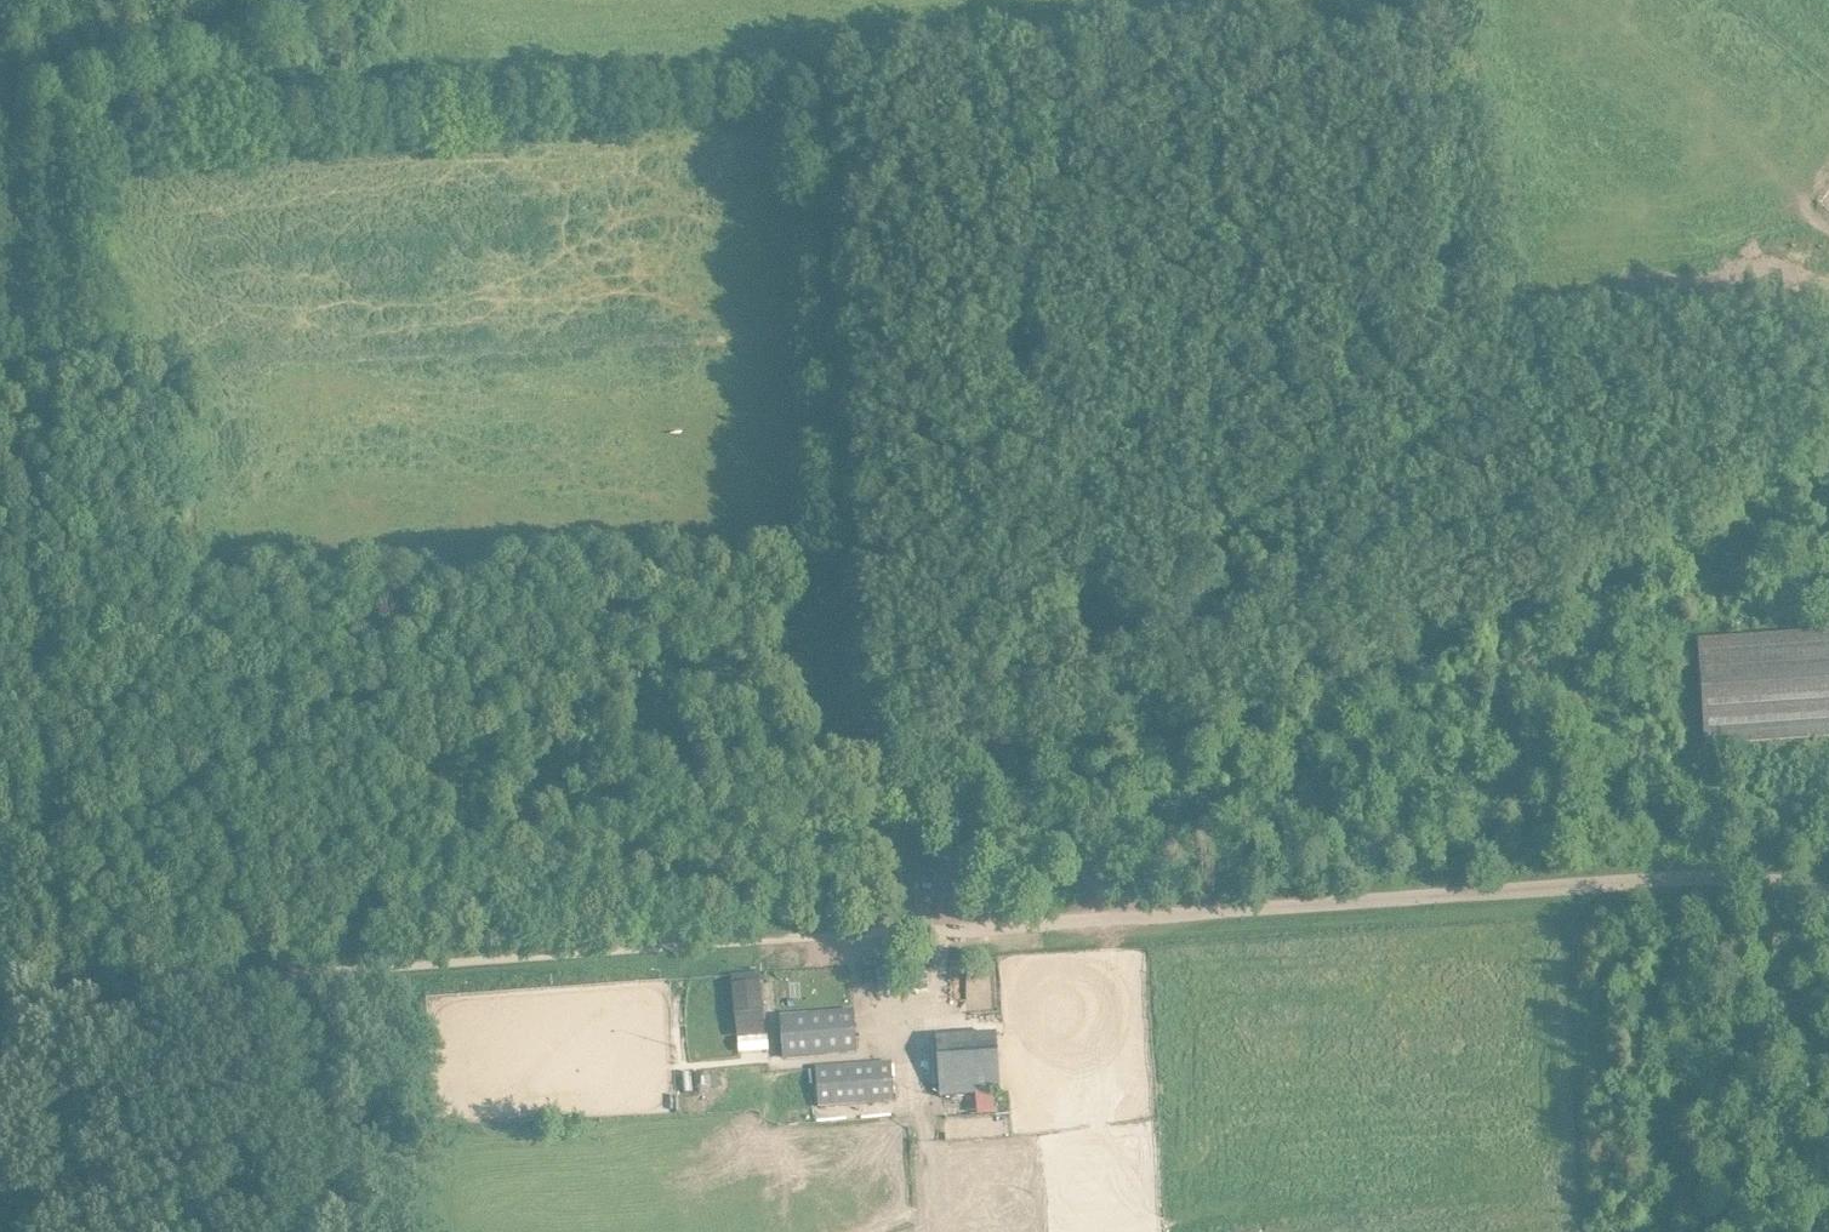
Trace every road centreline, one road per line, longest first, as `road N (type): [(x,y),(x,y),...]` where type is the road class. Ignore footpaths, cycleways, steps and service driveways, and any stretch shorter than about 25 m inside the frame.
road 1 (unclassified): [(1828,891),(1764,879),(1660,879),(865,934)]
road 2 (track): [(979,849),(1058,844),(1094,877),(1118,919)]

